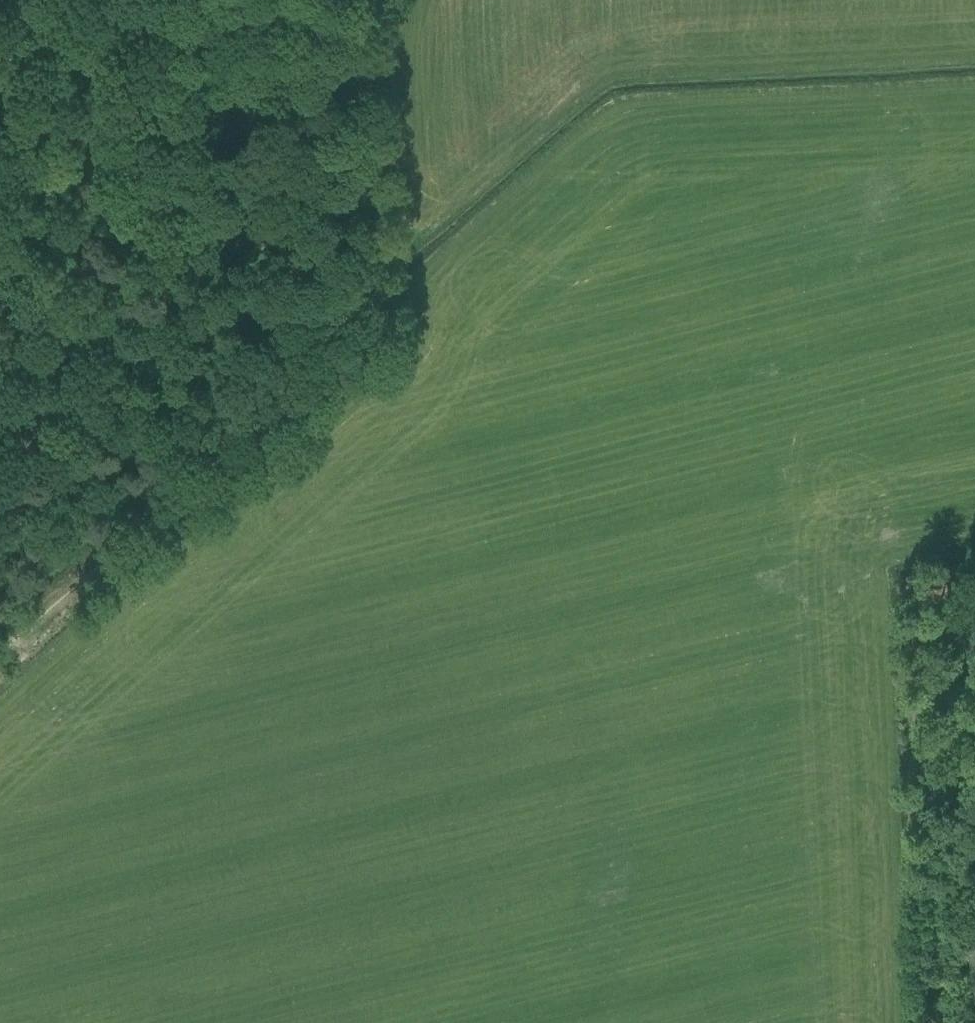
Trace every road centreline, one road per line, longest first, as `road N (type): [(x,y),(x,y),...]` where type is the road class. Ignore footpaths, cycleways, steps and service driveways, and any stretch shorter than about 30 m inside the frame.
road 1 (track): [(373,0),(357,76),(365,317),(0,632)]

